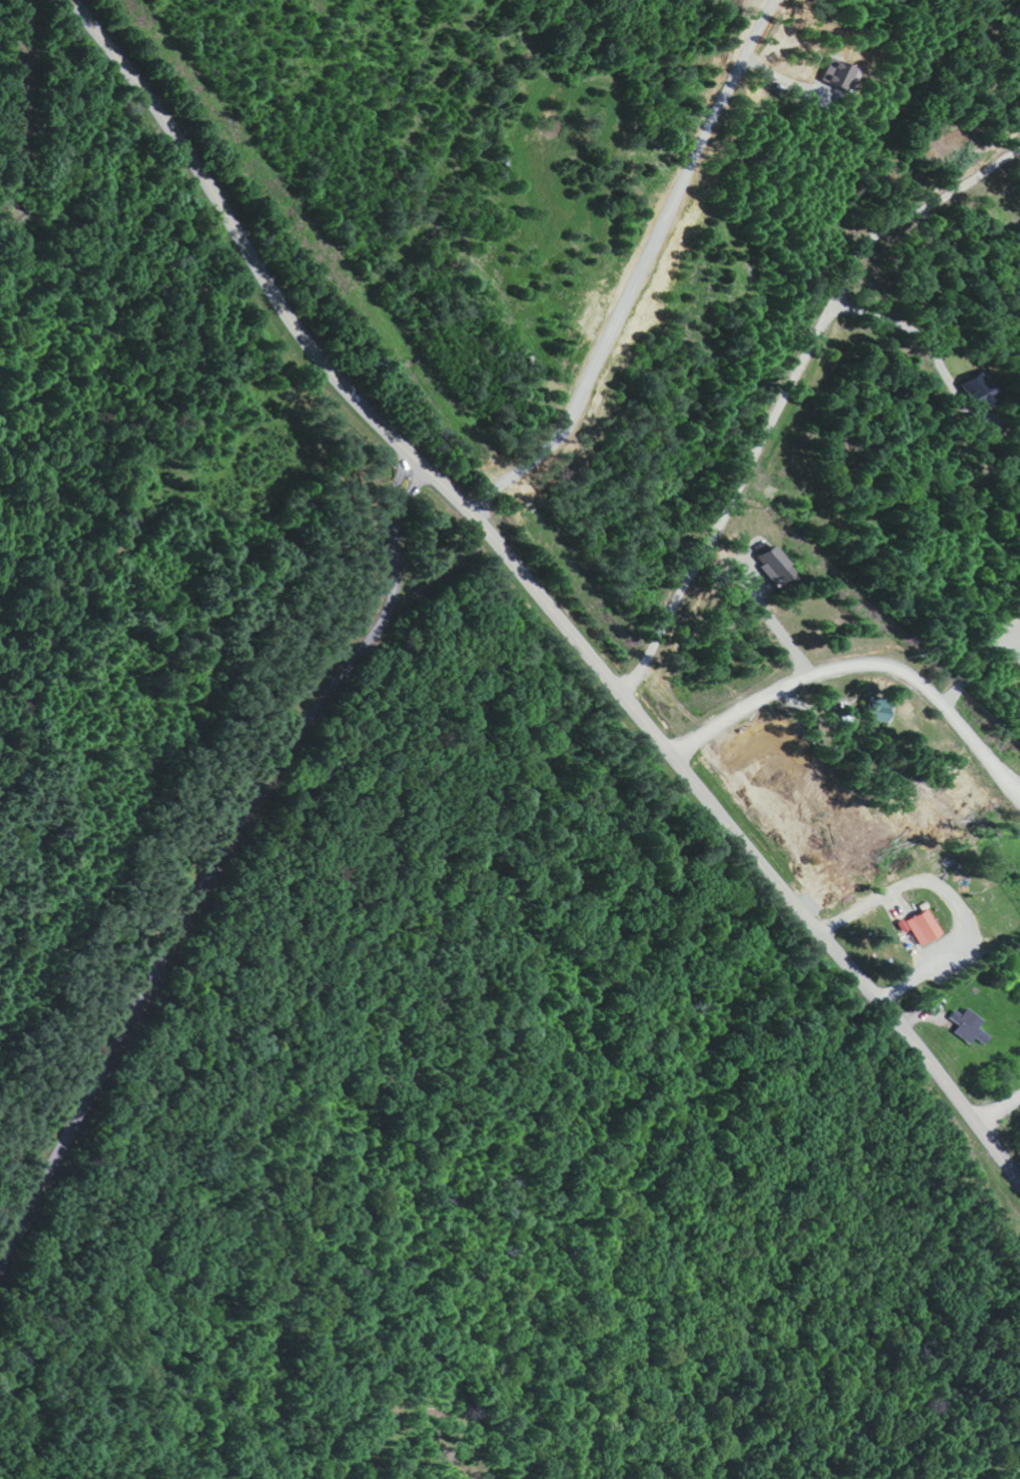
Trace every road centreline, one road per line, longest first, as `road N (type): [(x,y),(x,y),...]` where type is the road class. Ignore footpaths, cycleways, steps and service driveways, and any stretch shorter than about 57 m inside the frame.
road 1 (tertiary): [(1019,1180),(489,533),(315,355),(150,98),(71,0)]
road 2 (residential): [(423,466),(397,501),(383,618),(290,740),(164,948),(0,1263)]
road 3 (residential): [(669,748),(761,695),(838,663),(892,666),(1019,796)]

